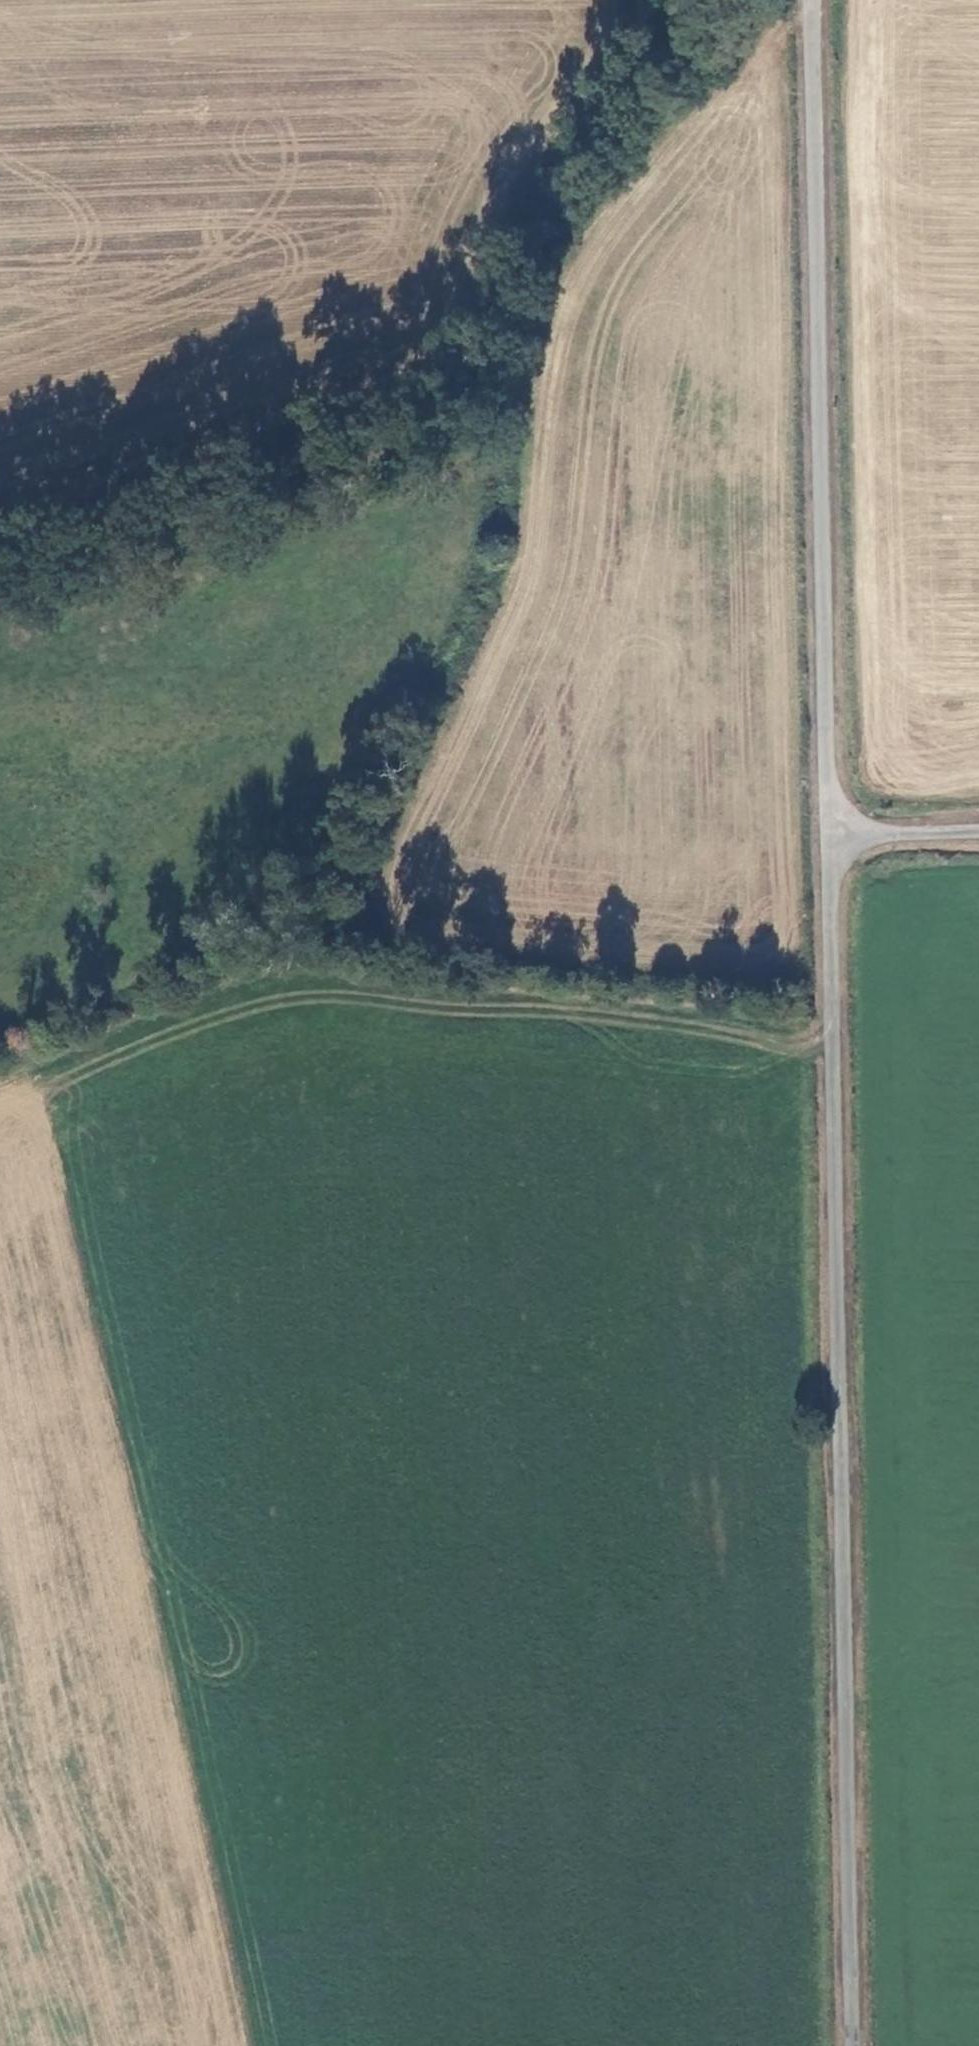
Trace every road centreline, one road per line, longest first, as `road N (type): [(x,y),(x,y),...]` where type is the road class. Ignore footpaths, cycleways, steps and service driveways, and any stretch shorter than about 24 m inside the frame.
road 1 (unclassified): [(829,836),(853,2045)]
road 2 (unclassified): [(816,0),(829,836)]
road 3 (unclassified): [(829,836),(978,833)]

